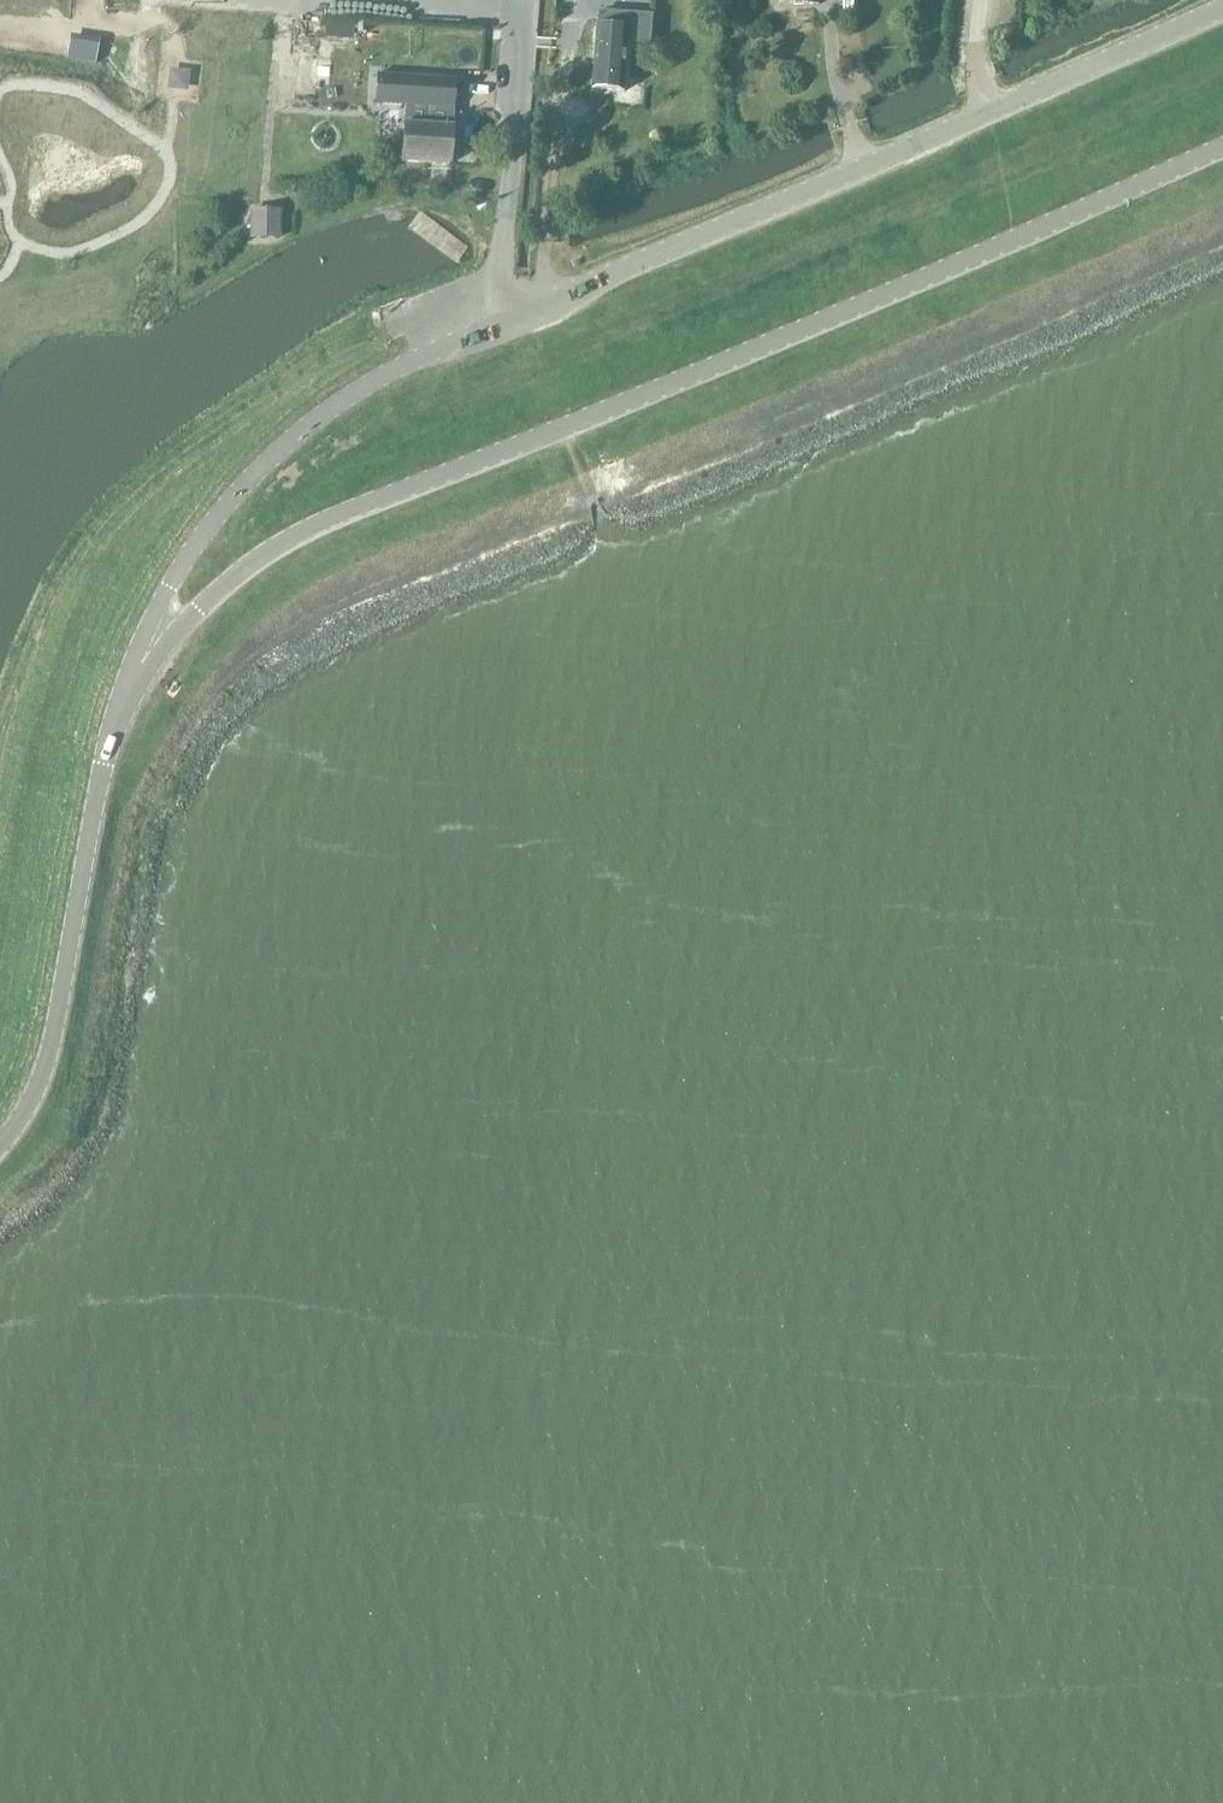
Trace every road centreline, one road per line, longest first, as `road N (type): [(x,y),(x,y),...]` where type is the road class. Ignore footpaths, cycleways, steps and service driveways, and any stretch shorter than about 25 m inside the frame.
road 1 (tertiary): [(1222,7),(361,389),(289,442),(223,511),(176,580),(144,660)]
road 2 (tertiary): [(144,660),(247,566),(309,525),(704,369),(1222,145)]
road 3 (tertiary): [(0,1147),(43,1077),(102,775),(144,660)]

